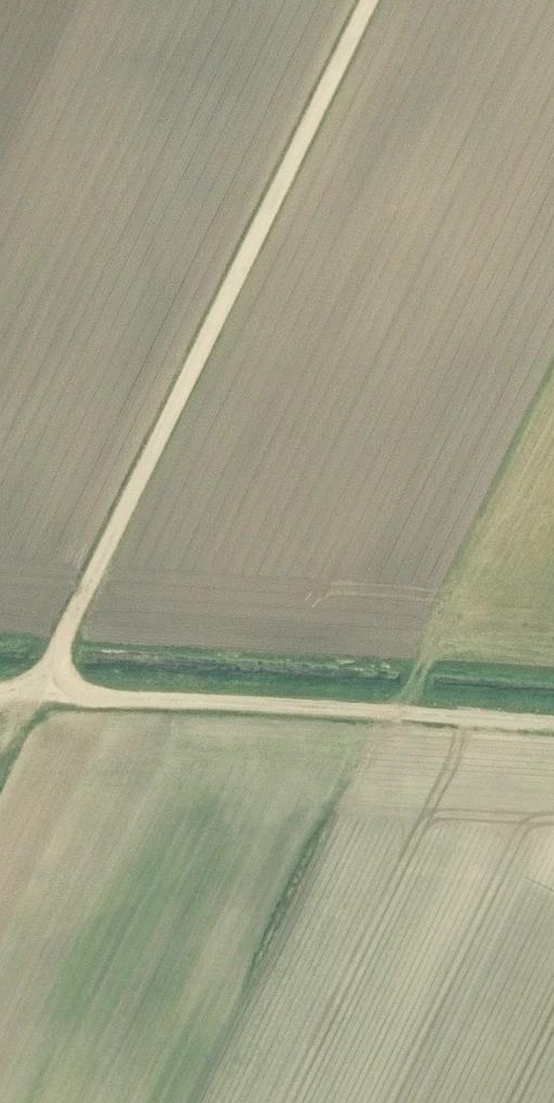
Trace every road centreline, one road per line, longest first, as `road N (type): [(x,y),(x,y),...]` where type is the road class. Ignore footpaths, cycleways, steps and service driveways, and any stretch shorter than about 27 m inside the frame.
road 1 (track): [(365,0),(47,669),(0,694)]
road 2 (track): [(47,669),(74,697),(553,724)]

